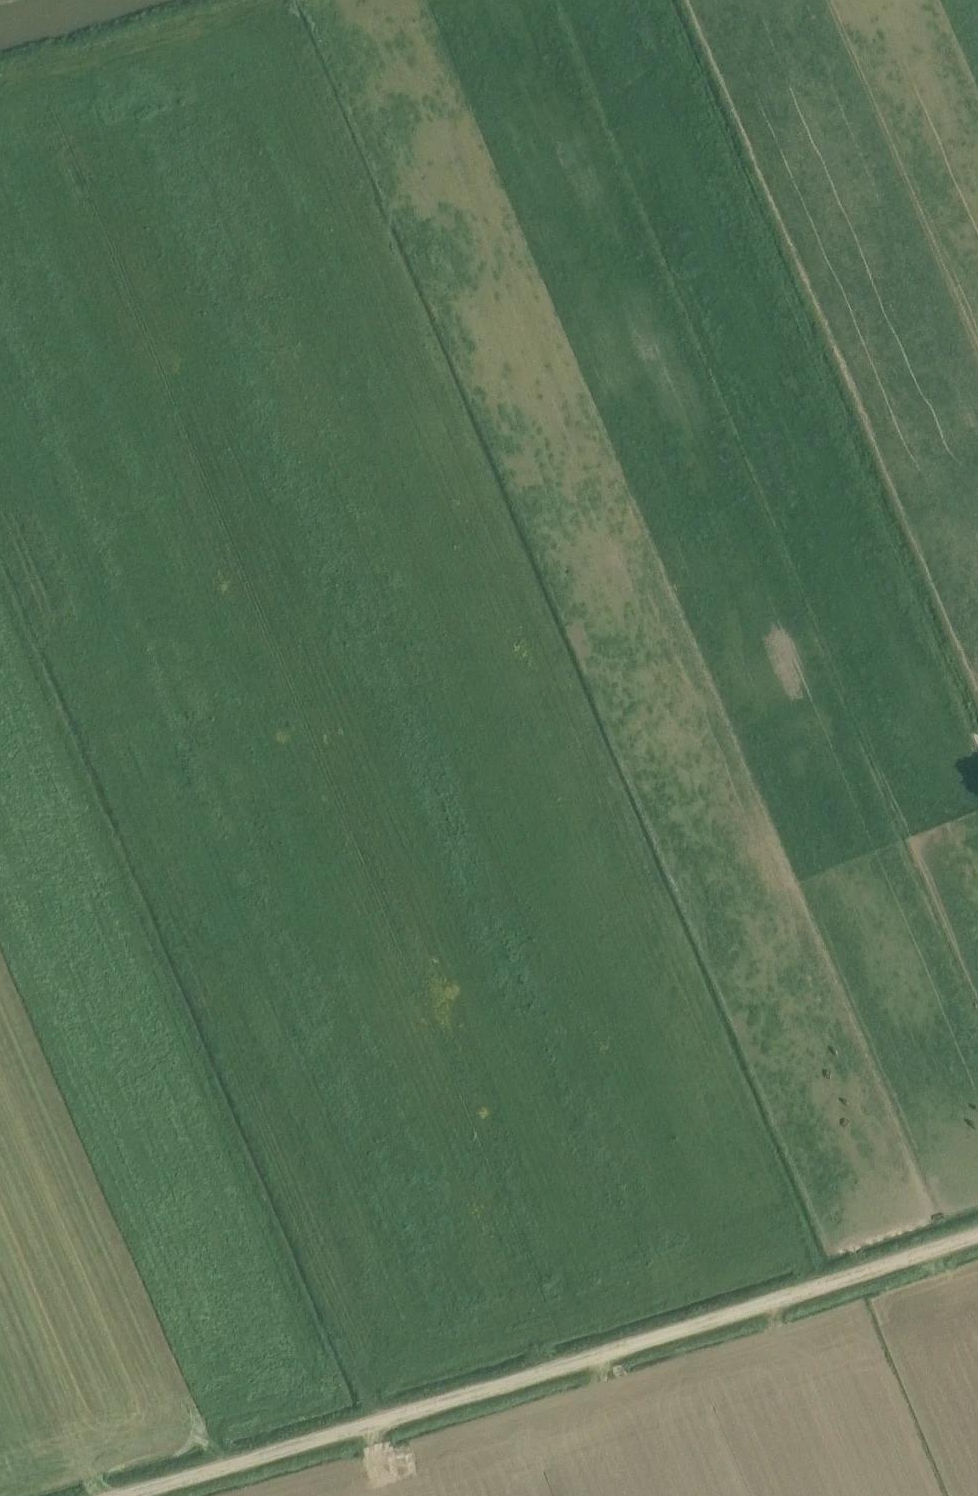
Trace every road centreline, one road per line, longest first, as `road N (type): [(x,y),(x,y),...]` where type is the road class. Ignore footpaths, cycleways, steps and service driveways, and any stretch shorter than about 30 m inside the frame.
road 1 (unclassified): [(121,1495),(977,1233)]

